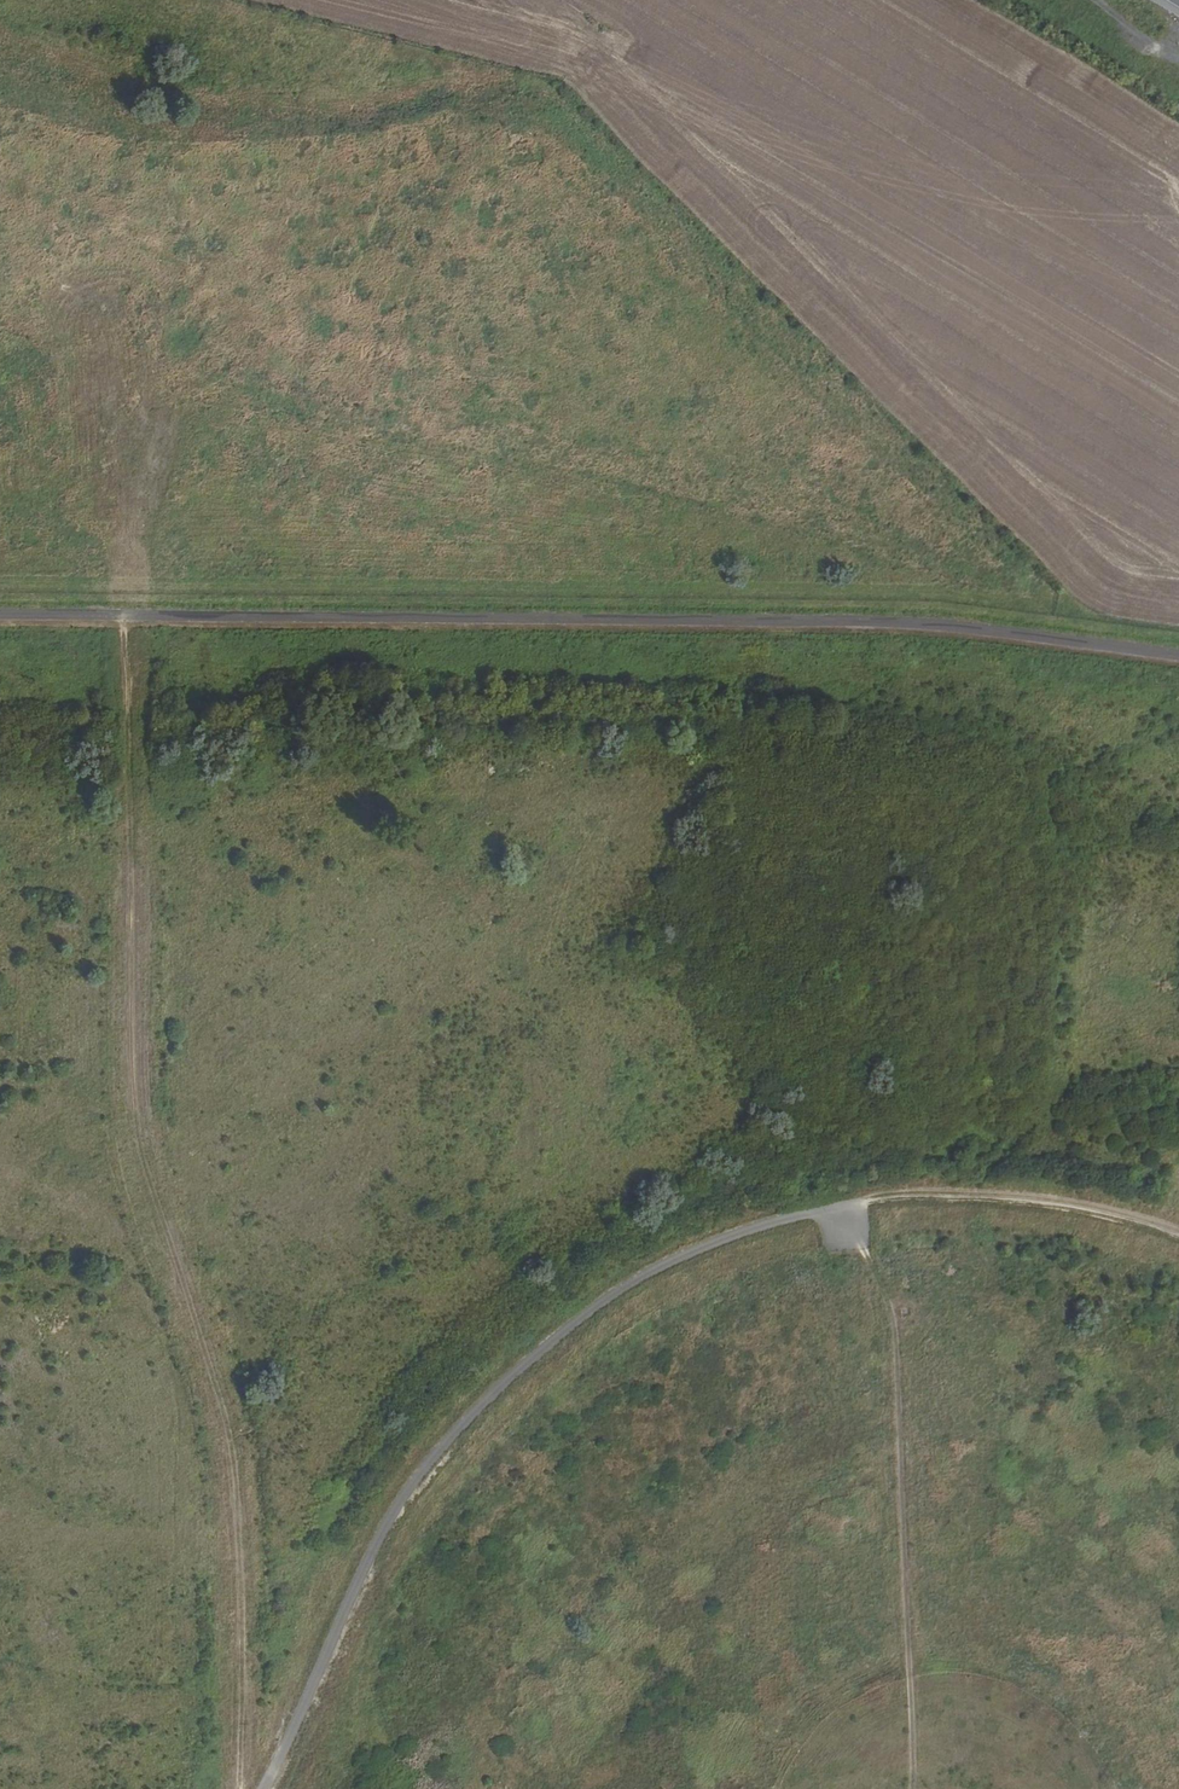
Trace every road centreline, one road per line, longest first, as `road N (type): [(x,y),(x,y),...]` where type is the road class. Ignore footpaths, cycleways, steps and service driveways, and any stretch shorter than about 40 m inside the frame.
road 1 (track): [(1178,1251),(1125,1229),(1005,1210),(845,1221),(773,1240),(621,1312),(486,1427),(385,1552),(272,1788)]
road 2 (track): [(845,1221),(889,1322),(907,1788)]

